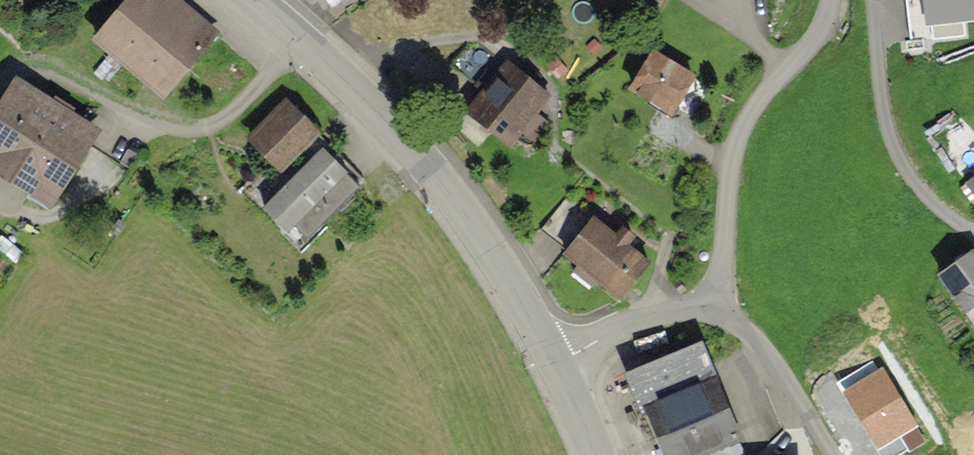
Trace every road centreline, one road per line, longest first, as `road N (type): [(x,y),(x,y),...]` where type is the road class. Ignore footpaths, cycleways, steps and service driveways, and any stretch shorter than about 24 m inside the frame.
road 1 (primary): [(251,0),(423,159),(494,255),(555,364)]
road 2 (residential): [(827,0),(810,46),(745,124),(721,276),(698,302)]
road 3 (track): [(973,232),(899,164),(883,114),(875,0)]
road 4 (residential): [(828,454),(757,343),(698,302)]
road 5 (residential): [(698,302),(555,364)]

